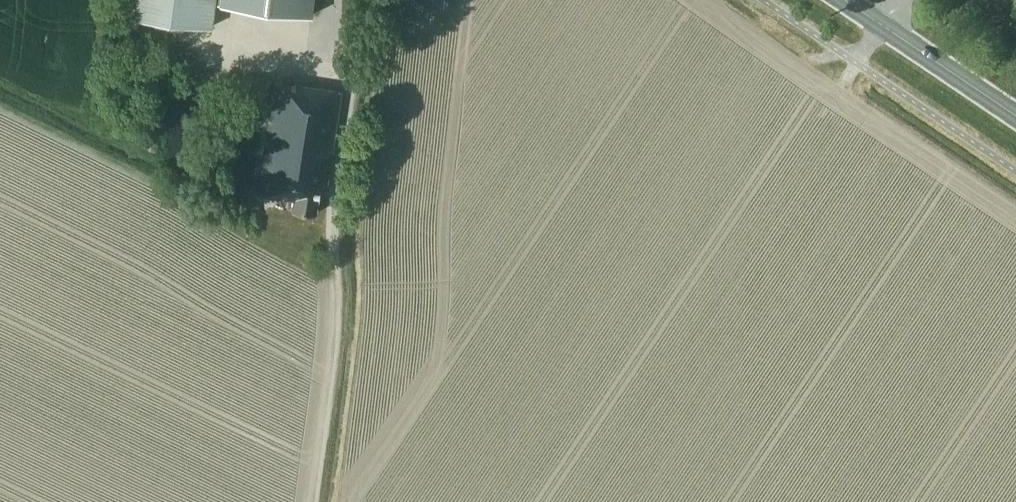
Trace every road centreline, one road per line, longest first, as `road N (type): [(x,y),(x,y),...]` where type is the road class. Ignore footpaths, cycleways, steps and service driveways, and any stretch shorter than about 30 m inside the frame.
road 1 (primary): [(1015,116),(845,0)]

